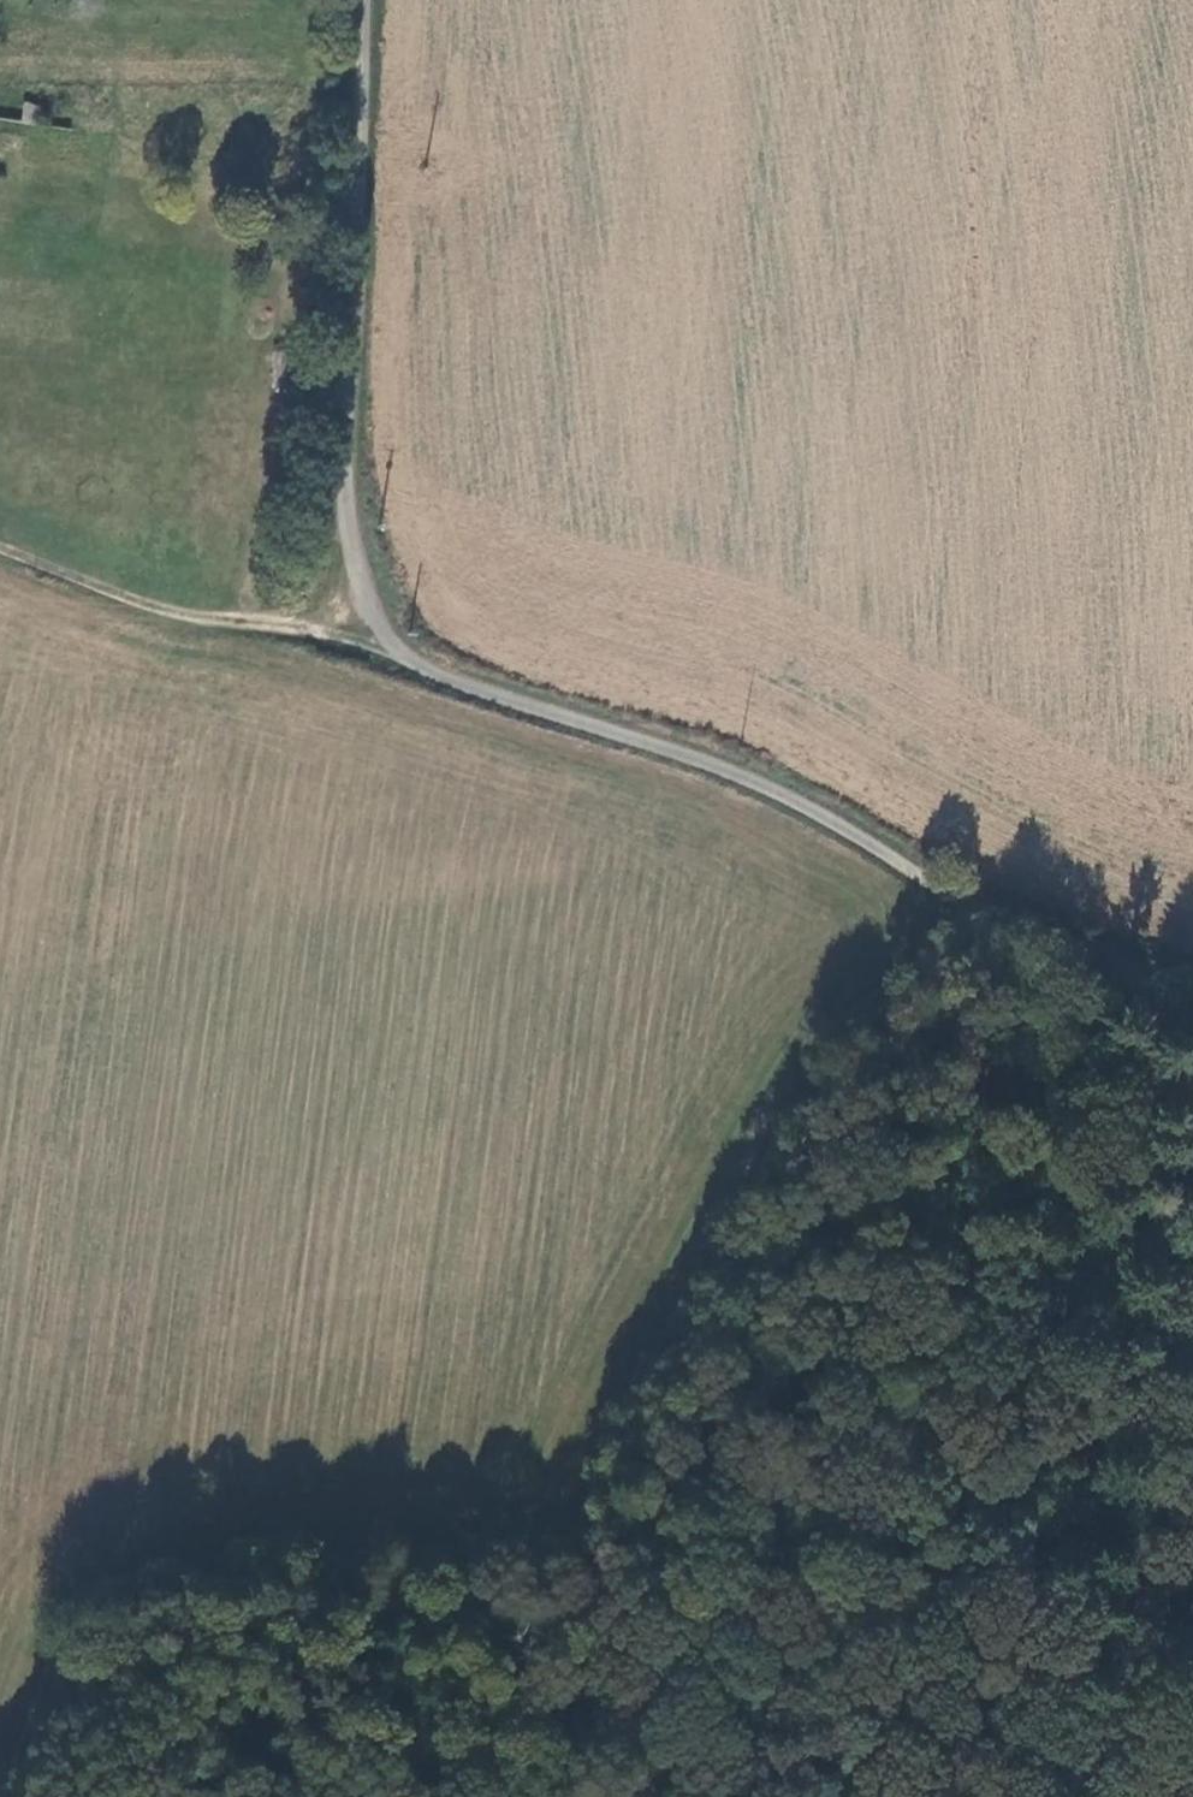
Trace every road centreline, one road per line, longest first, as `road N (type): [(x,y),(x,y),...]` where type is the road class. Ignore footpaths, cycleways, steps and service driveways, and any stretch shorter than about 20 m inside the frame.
road 1 (unclassified): [(363,0),(347,503),(375,620),(393,647),(469,685),(787,796),(961,900),(1106,954),(1131,972),(1153,1008)]
road 2 (track): [(393,647),(297,619),(239,620),(120,597),(0,554)]

